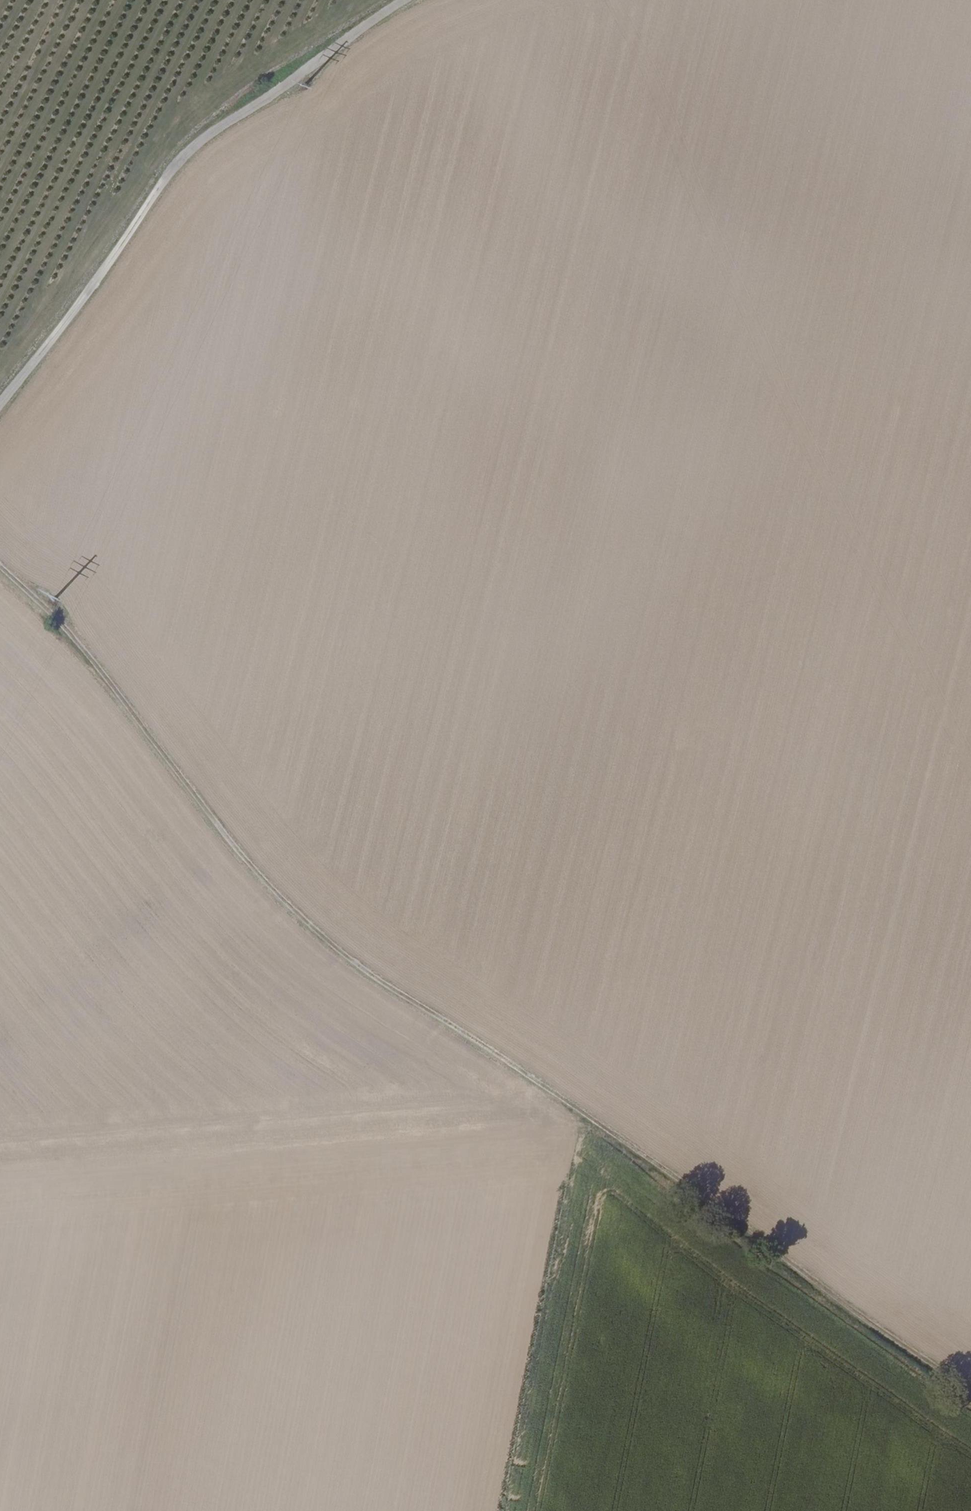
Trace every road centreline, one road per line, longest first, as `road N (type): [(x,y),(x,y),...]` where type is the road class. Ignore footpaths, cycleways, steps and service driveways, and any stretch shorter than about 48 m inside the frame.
road 1 (track): [(0,563),(117,686),(249,861),(360,966),(596,1118),(970,1391)]
road 2 (track): [(0,406),(182,159),(405,0)]

